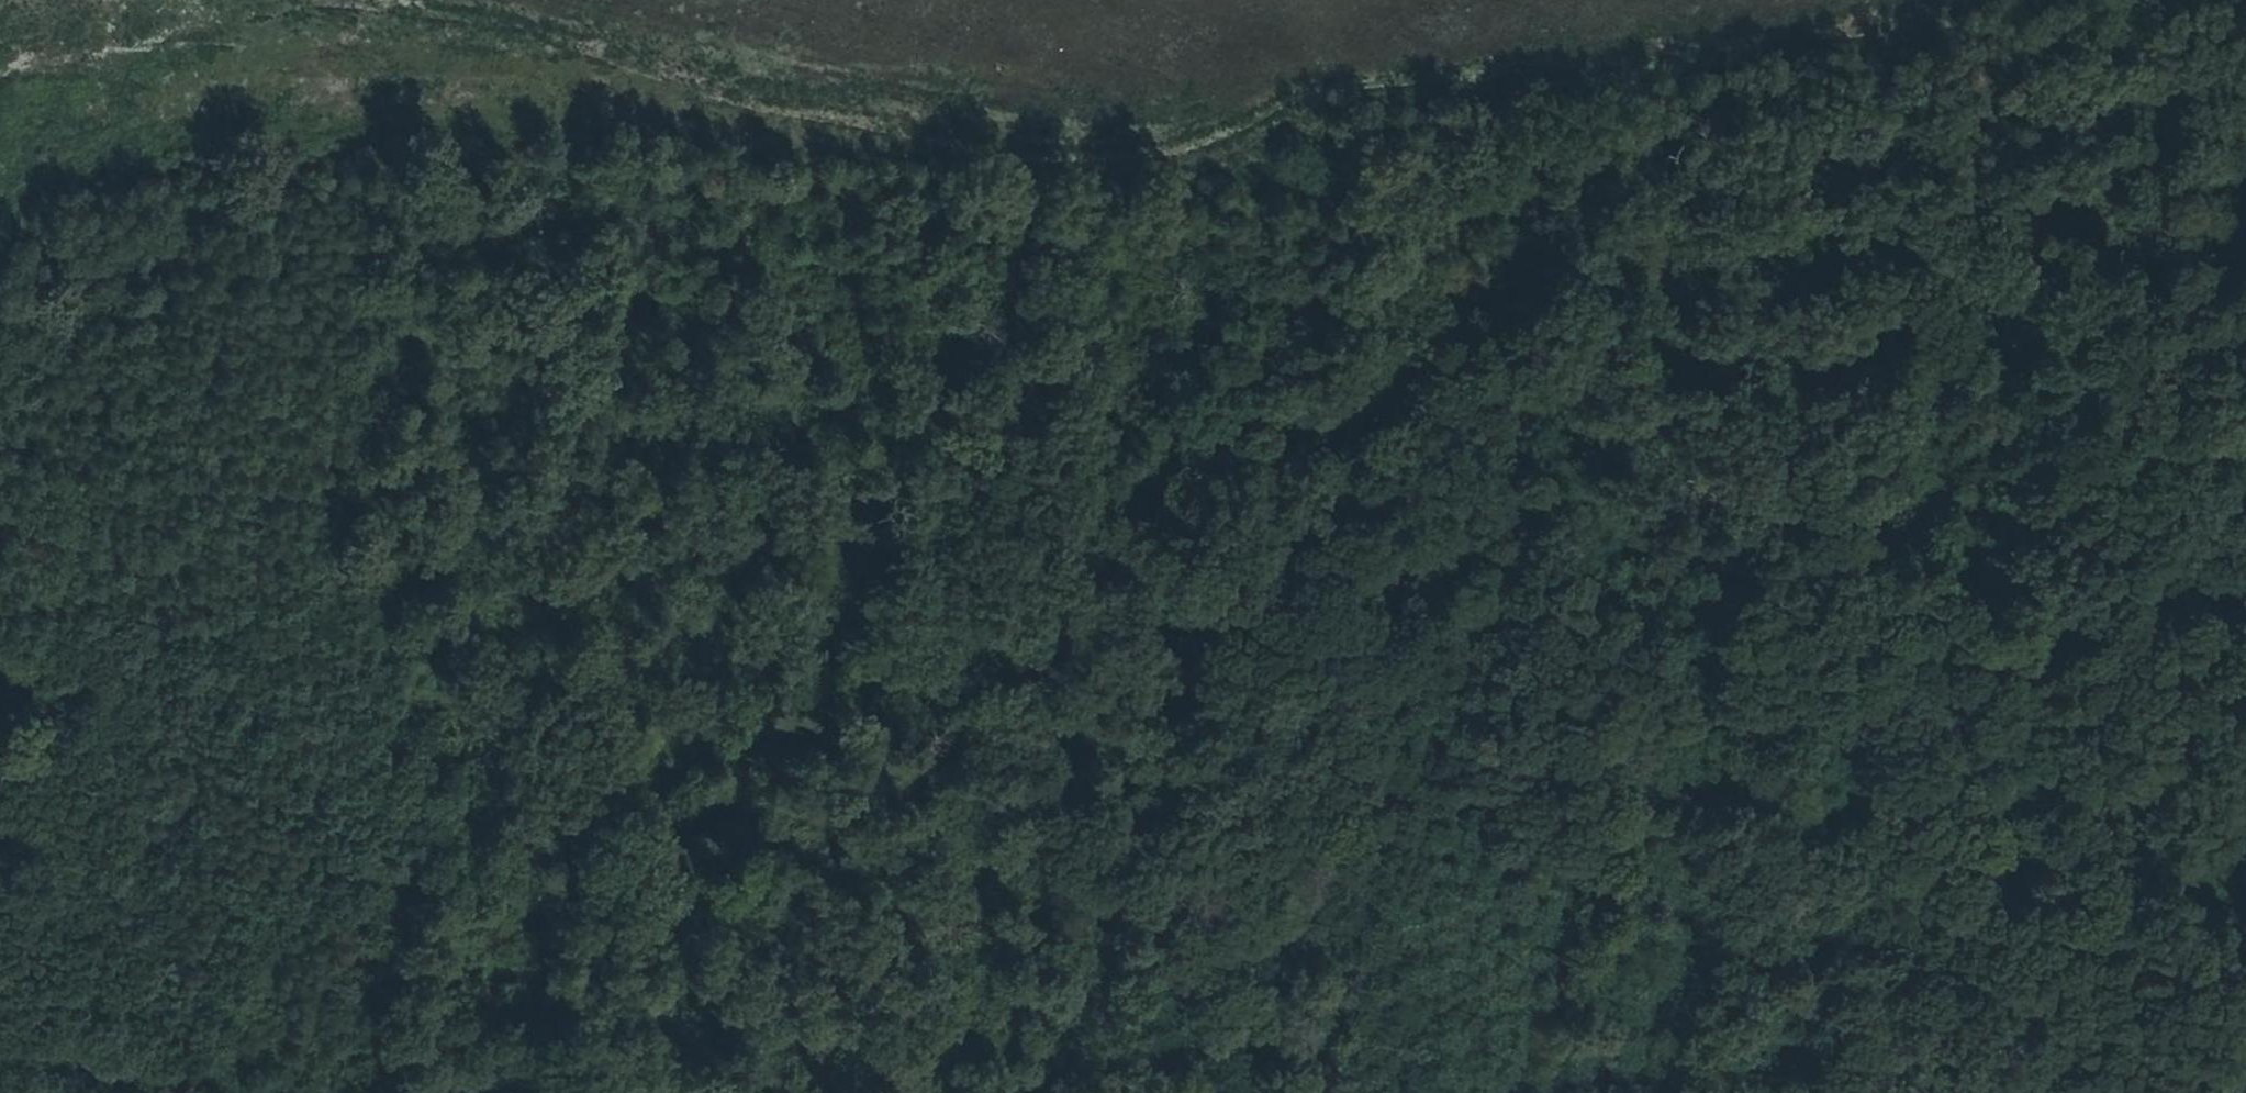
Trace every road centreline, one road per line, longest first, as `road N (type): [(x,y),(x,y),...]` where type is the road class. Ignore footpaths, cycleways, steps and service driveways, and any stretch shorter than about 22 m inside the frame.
road 1 (track): [(209,1092),(90,1059),(0,1055)]

